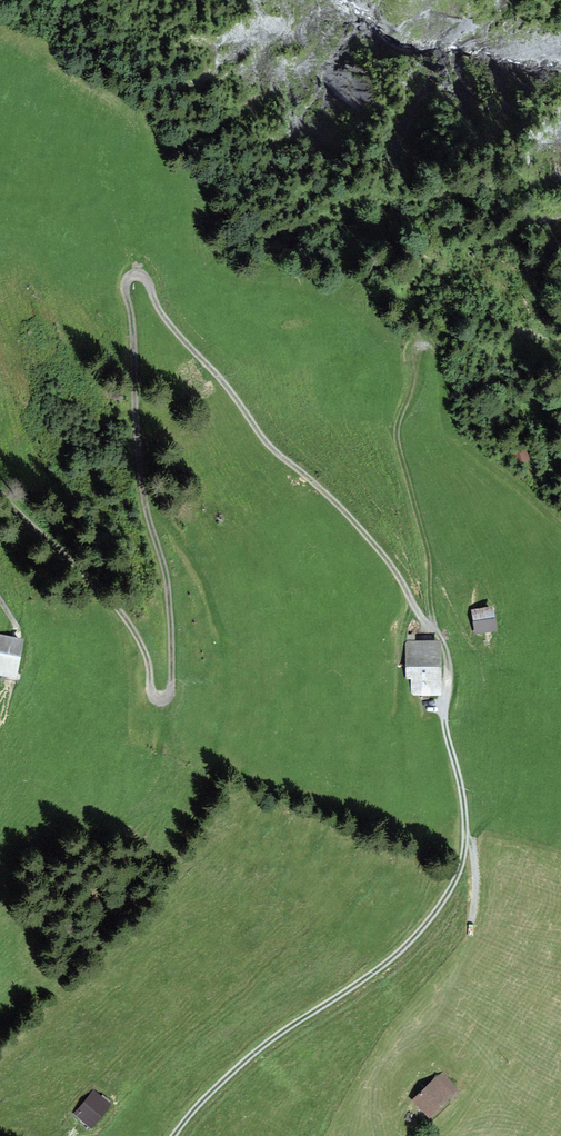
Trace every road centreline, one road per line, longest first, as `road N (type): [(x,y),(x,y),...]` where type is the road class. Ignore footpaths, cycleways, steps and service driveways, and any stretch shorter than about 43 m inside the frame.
road 1 (track): [(0,494),(117,612),(141,644),(154,695),(169,697),(169,578),(143,500),(126,277),(140,266),(175,331),(224,378),(264,440),(388,559),(437,631)]
road 2 (track): [(182,1135),(269,1046),(396,963),(464,874),(468,789),(450,721),(459,672),(437,631)]
road 3 (track): [(560,526),(453,433),(448,360),(436,348),(424,350),(421,387),(398,432),(428,550),(437,631)]

